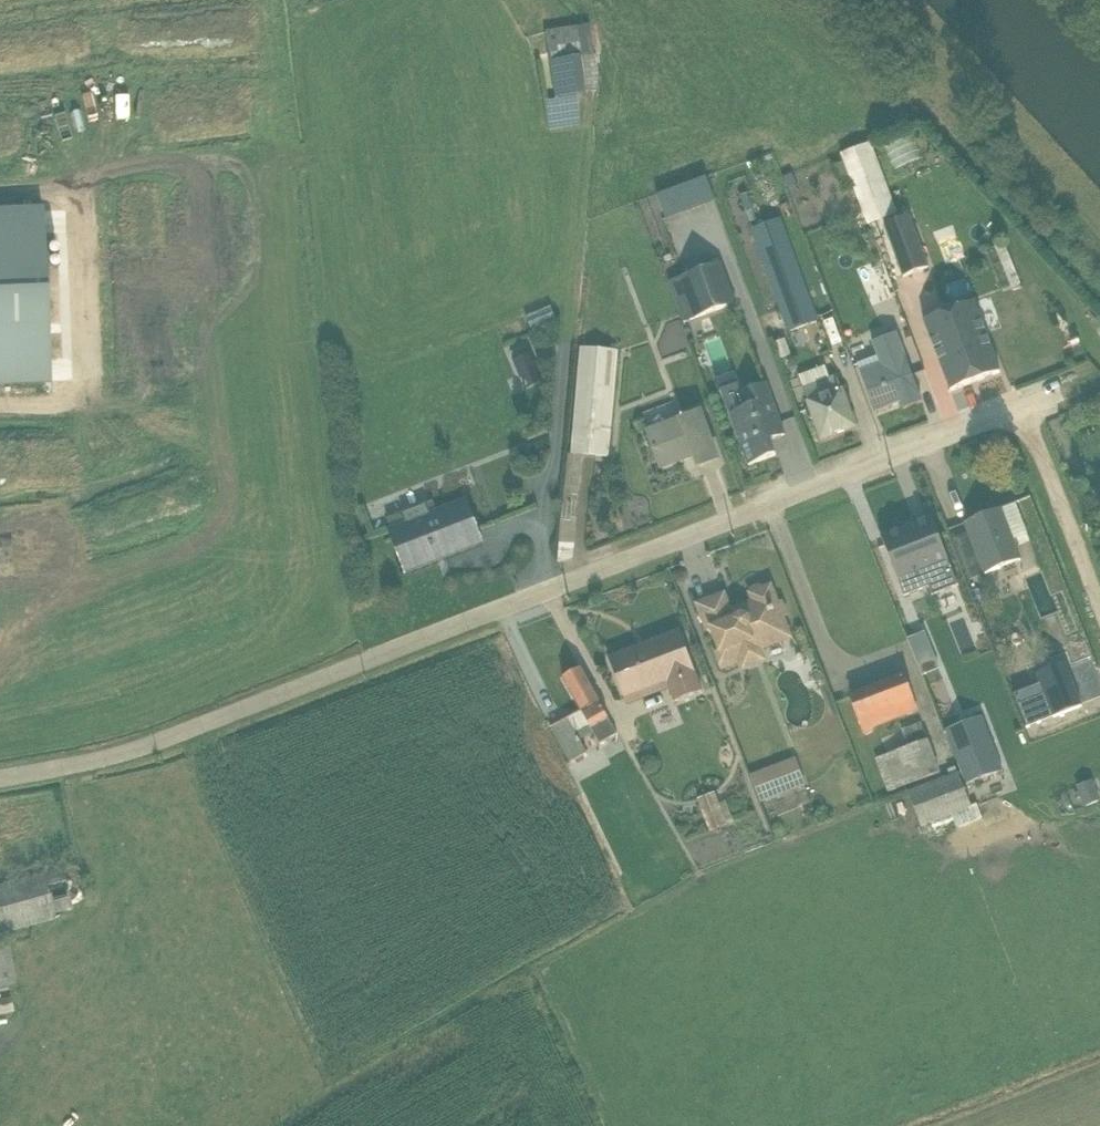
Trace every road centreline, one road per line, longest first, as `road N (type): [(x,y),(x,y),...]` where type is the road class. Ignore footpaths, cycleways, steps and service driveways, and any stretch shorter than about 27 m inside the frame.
road 1 (residential): [(0,777),(106,760),(1019,409),(1052,414)]

